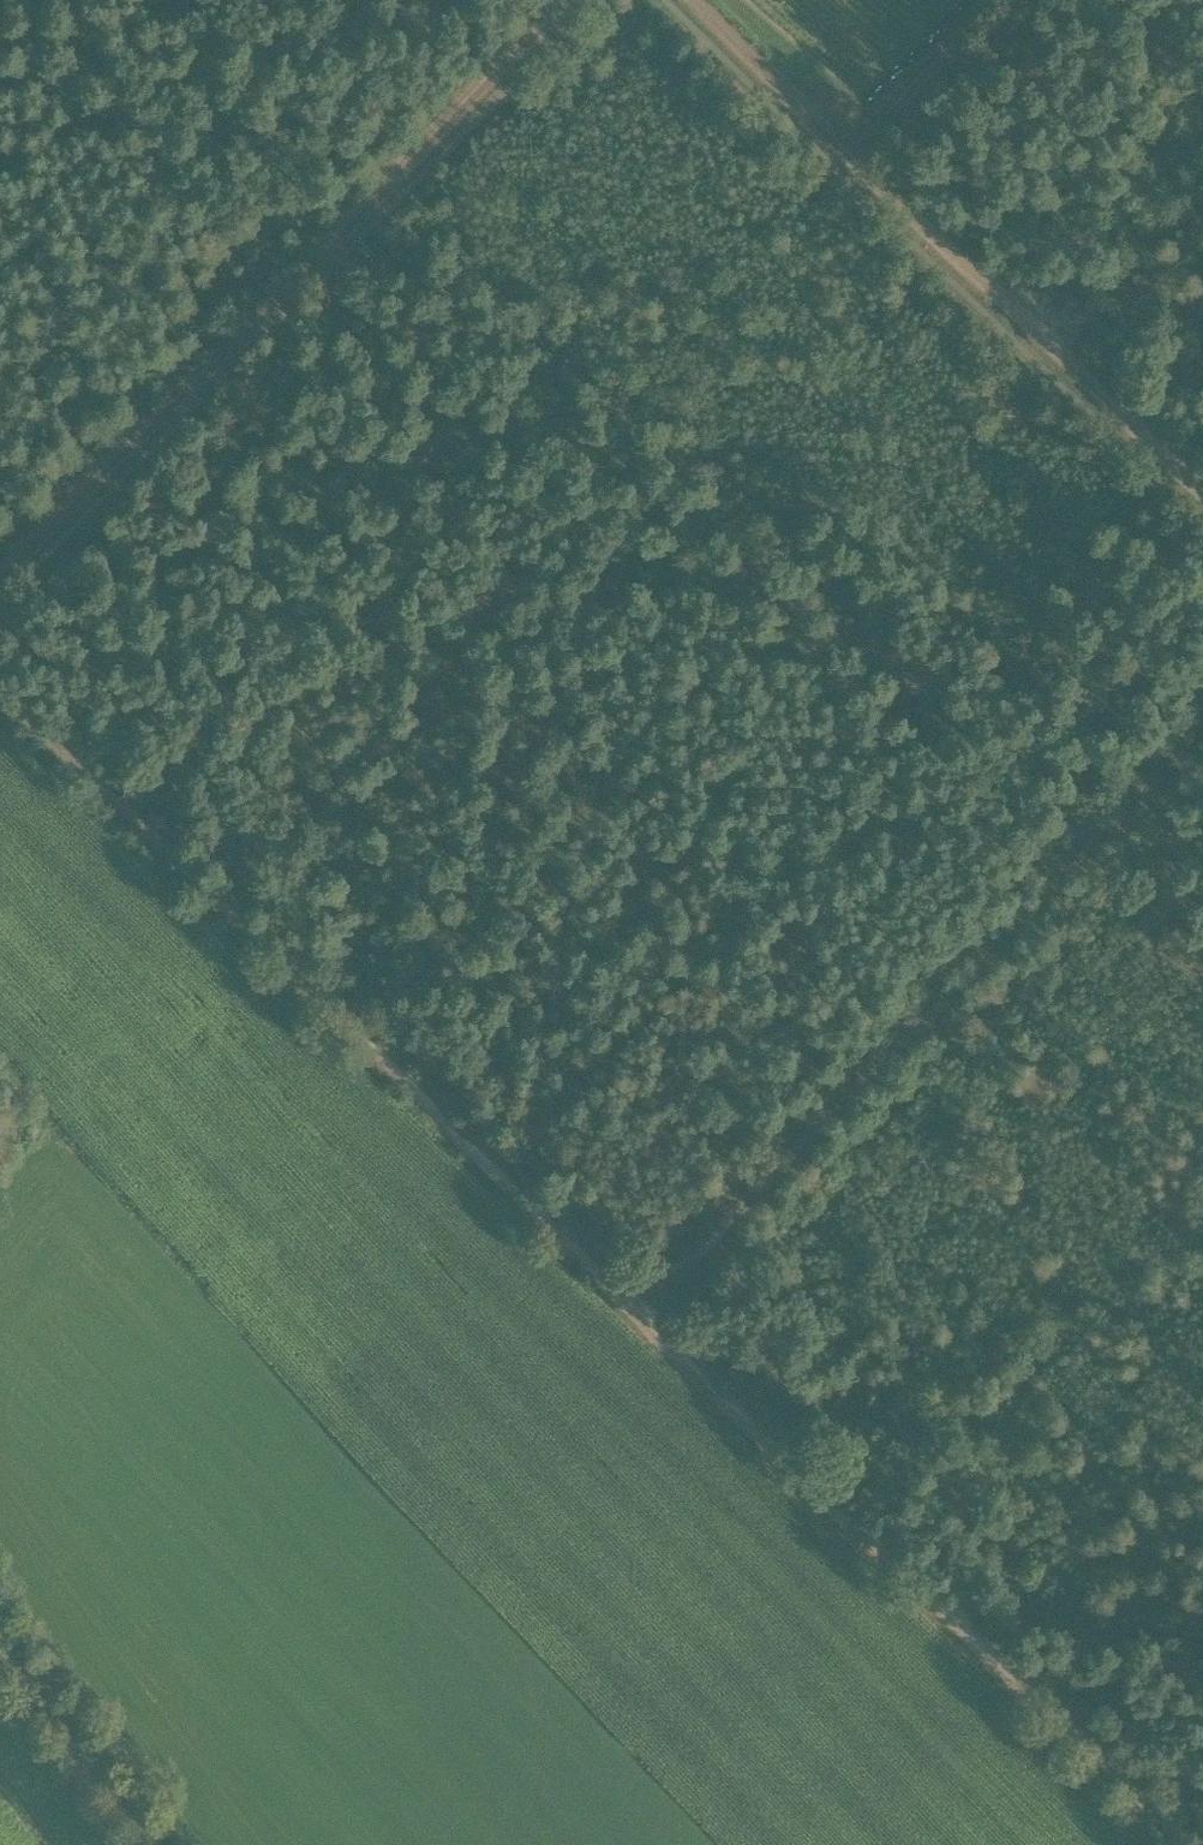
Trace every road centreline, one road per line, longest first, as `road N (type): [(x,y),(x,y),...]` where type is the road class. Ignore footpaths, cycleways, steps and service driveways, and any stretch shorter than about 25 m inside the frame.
road 1 (track): [(584,0),(0,583)]
road 2 (track): [(1202,484),(862,160),(680,0)]
road 3 (unclassified): [(152,1844),(0,1635)]

